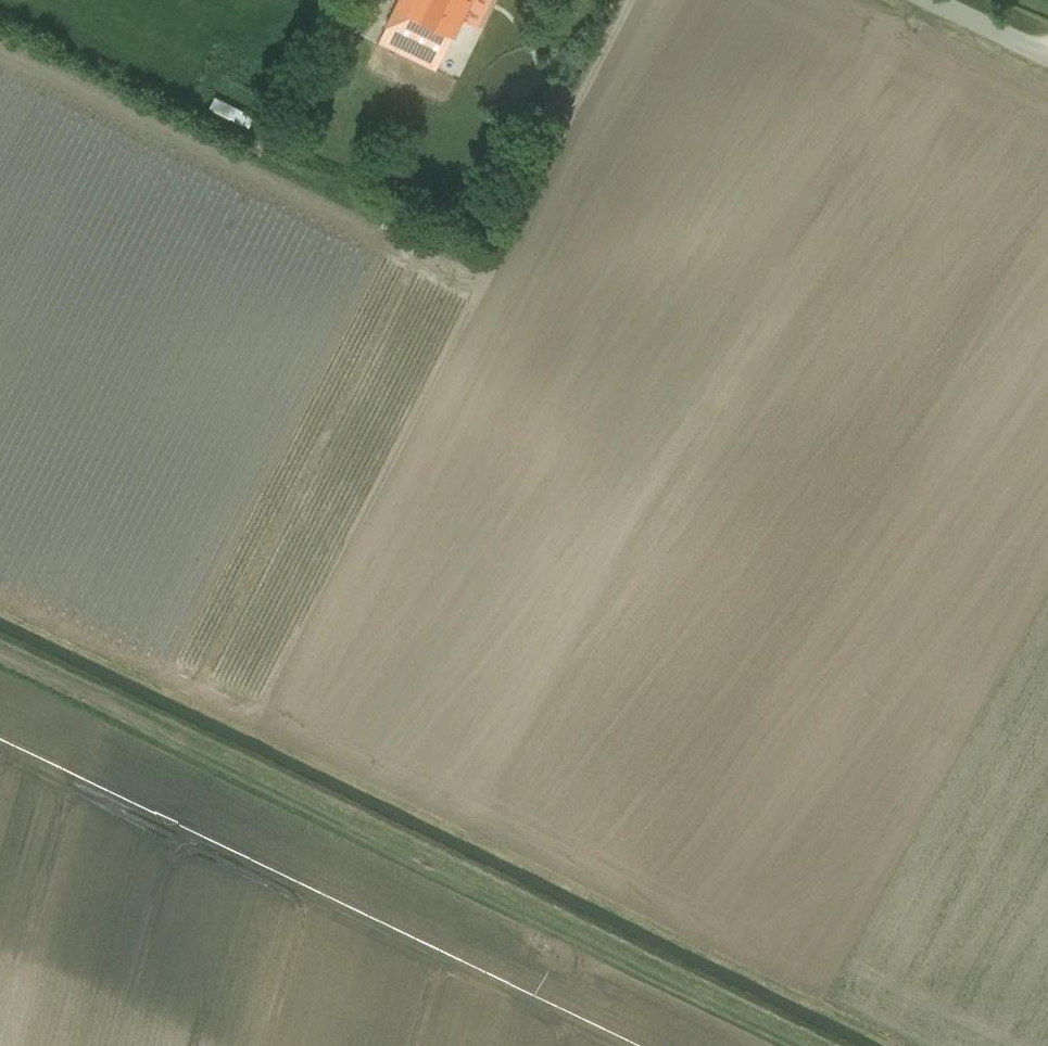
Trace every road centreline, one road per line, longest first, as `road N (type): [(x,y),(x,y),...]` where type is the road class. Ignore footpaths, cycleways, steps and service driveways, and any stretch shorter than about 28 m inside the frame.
road 1 (track): [(807,1045),(0,655)]
road 2 (unclassified): [(1047,58),(928,0)]

